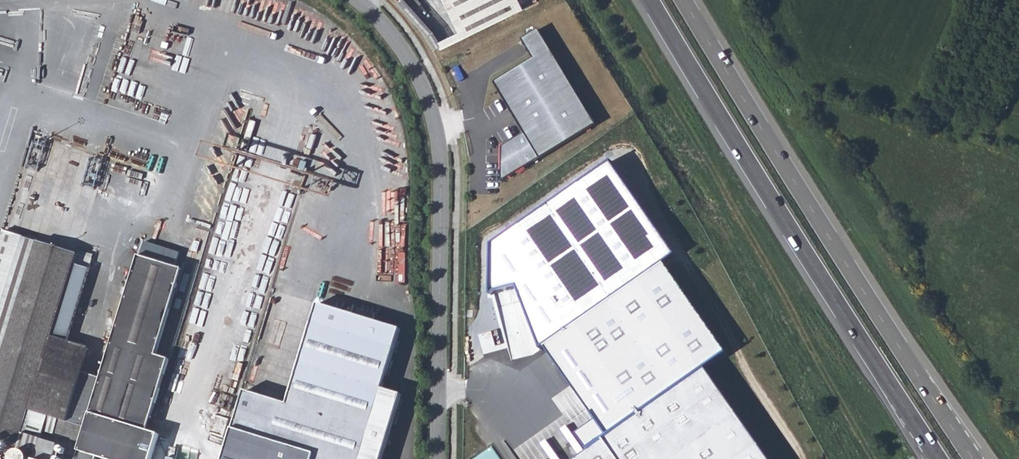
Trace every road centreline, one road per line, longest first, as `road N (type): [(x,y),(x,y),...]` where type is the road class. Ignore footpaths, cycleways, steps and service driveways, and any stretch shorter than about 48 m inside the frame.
road 1 (trunk): [(974,458),(684,0)]
road 2 (trunk): [(650,0),(939,458)]
road 3 (track): [(608,0),(872,458)]
road 4 (unclassified): [(441,458),(445,156),(412,66),(357,0)]

